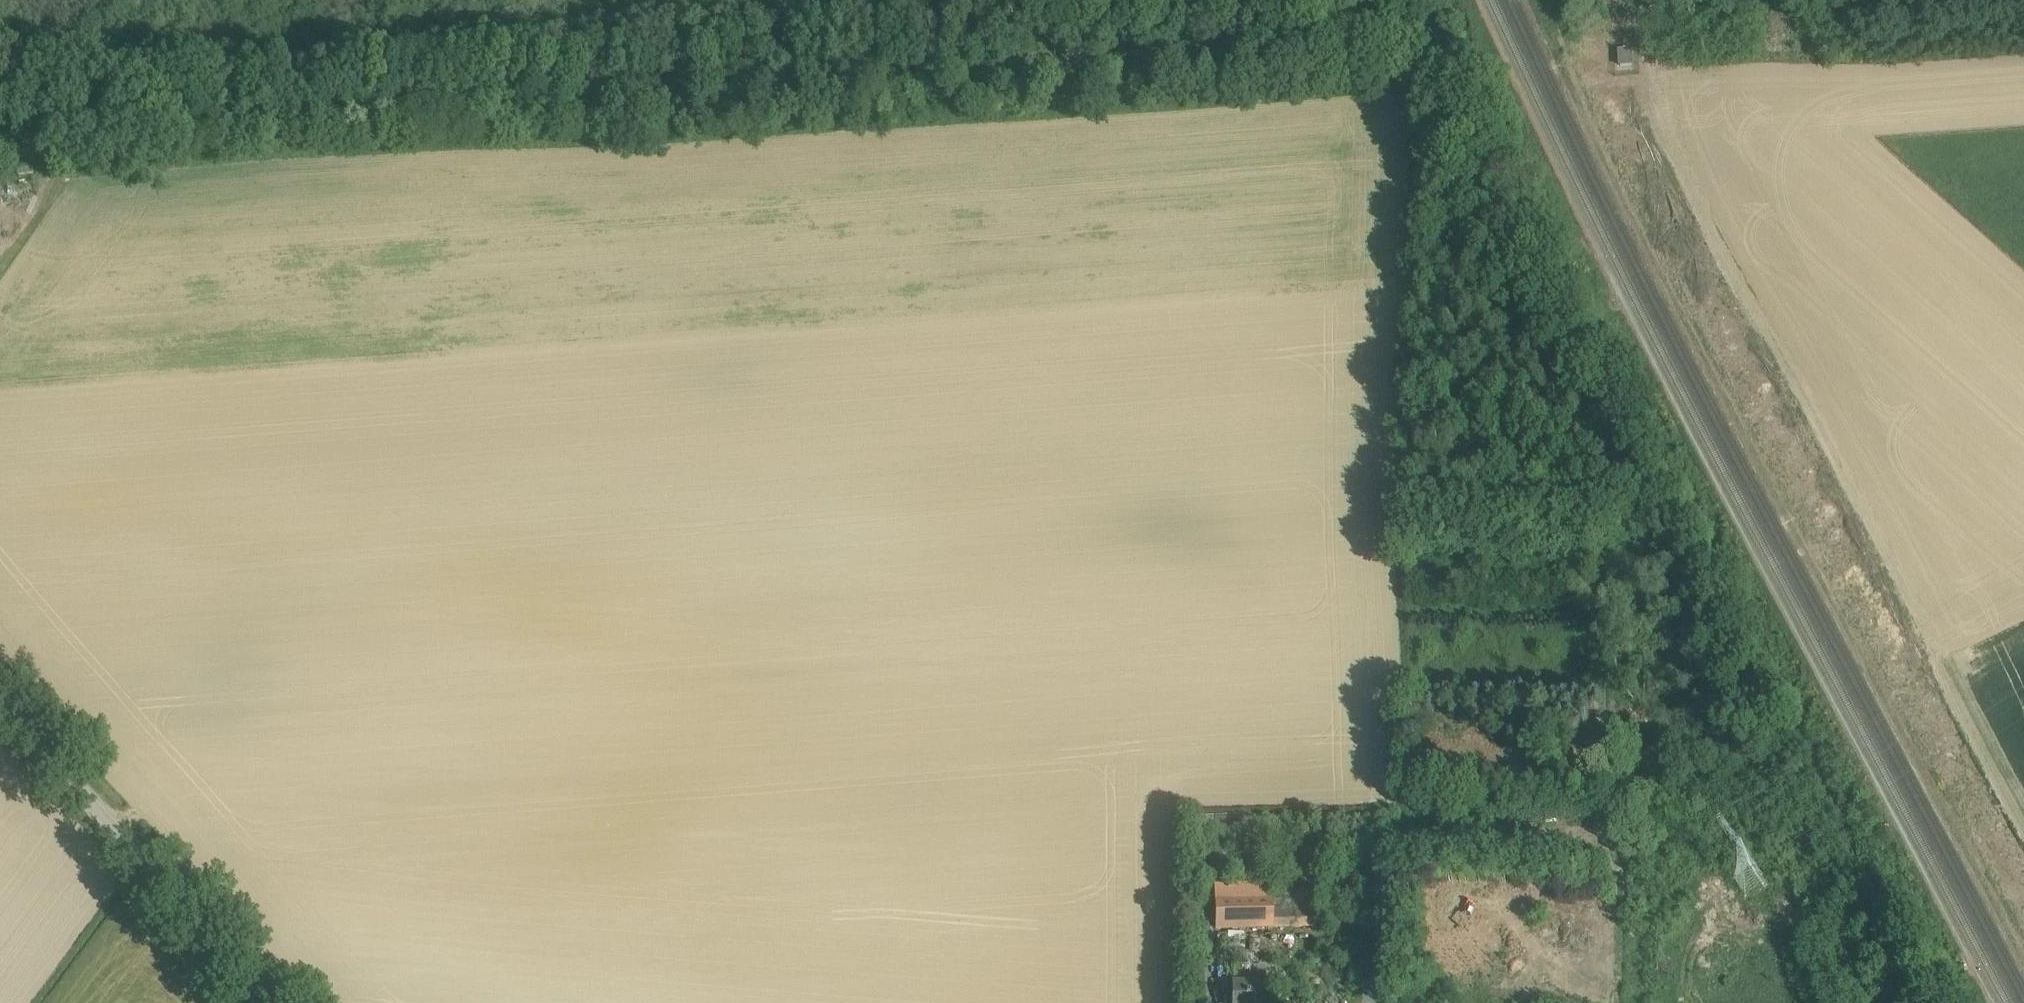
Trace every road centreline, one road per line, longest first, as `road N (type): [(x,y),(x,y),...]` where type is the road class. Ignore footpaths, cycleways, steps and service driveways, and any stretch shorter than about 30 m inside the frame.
road 1 (unclassified): [(270,1002),(0,697)]

